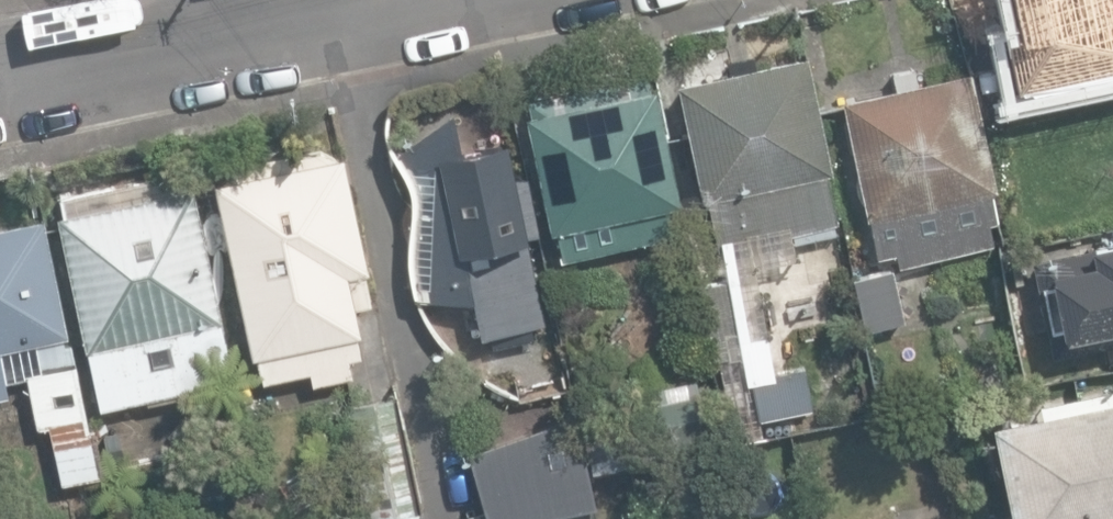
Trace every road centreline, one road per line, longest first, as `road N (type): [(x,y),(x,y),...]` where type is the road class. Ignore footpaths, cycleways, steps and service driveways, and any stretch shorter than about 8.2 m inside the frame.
road 1 (residential): [(417,0),(0,87)]

